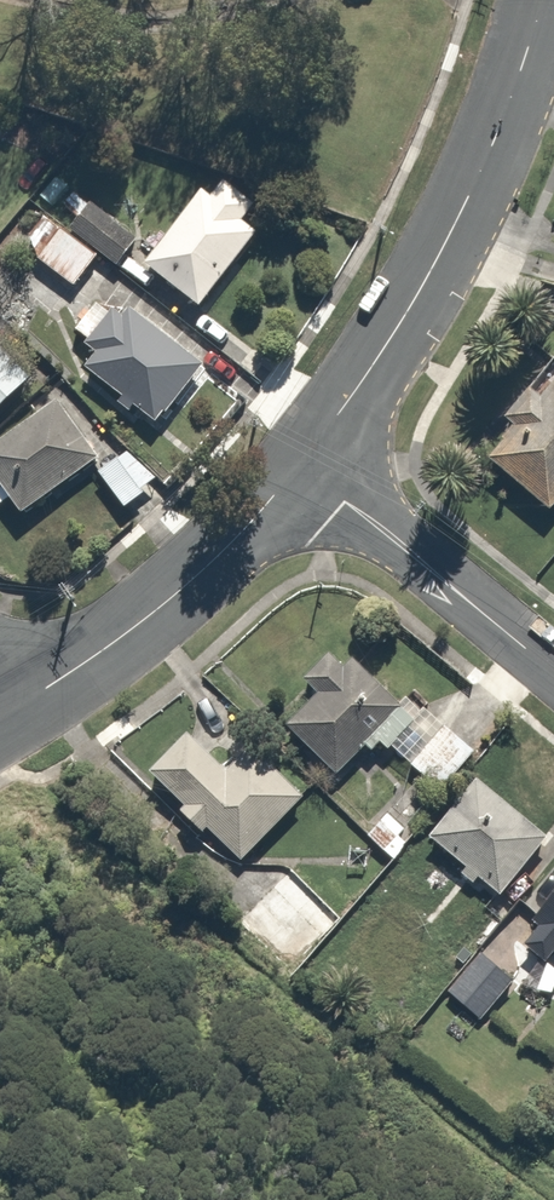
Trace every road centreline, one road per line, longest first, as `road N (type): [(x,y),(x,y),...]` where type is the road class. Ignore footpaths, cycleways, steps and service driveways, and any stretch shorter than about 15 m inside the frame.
road 1 (tertiary): [(543,0),(476,183),(424,285),(303,466)]
road 2 (residential): [(303,466),(159,611),(6,715)]
road 3 (tertiary): [(553,673),(303,466)]

